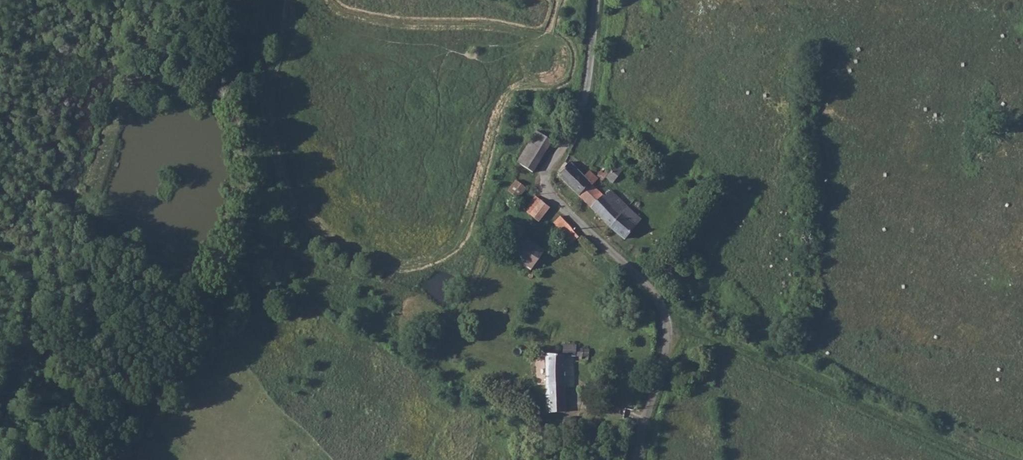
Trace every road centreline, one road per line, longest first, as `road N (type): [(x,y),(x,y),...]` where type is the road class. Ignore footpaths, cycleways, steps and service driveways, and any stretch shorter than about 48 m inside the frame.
road 1 (unclassified): [(596,0),(582,113),(539,185),(656,296),(668,323),(663,376),(638,459)]
road 2 (track): [(129,459),(152,401),(197,363),(255,211),(265,169),(263,112),(237,49),(259,0)]
road 3 (track): [(990,459),(668,323)]

